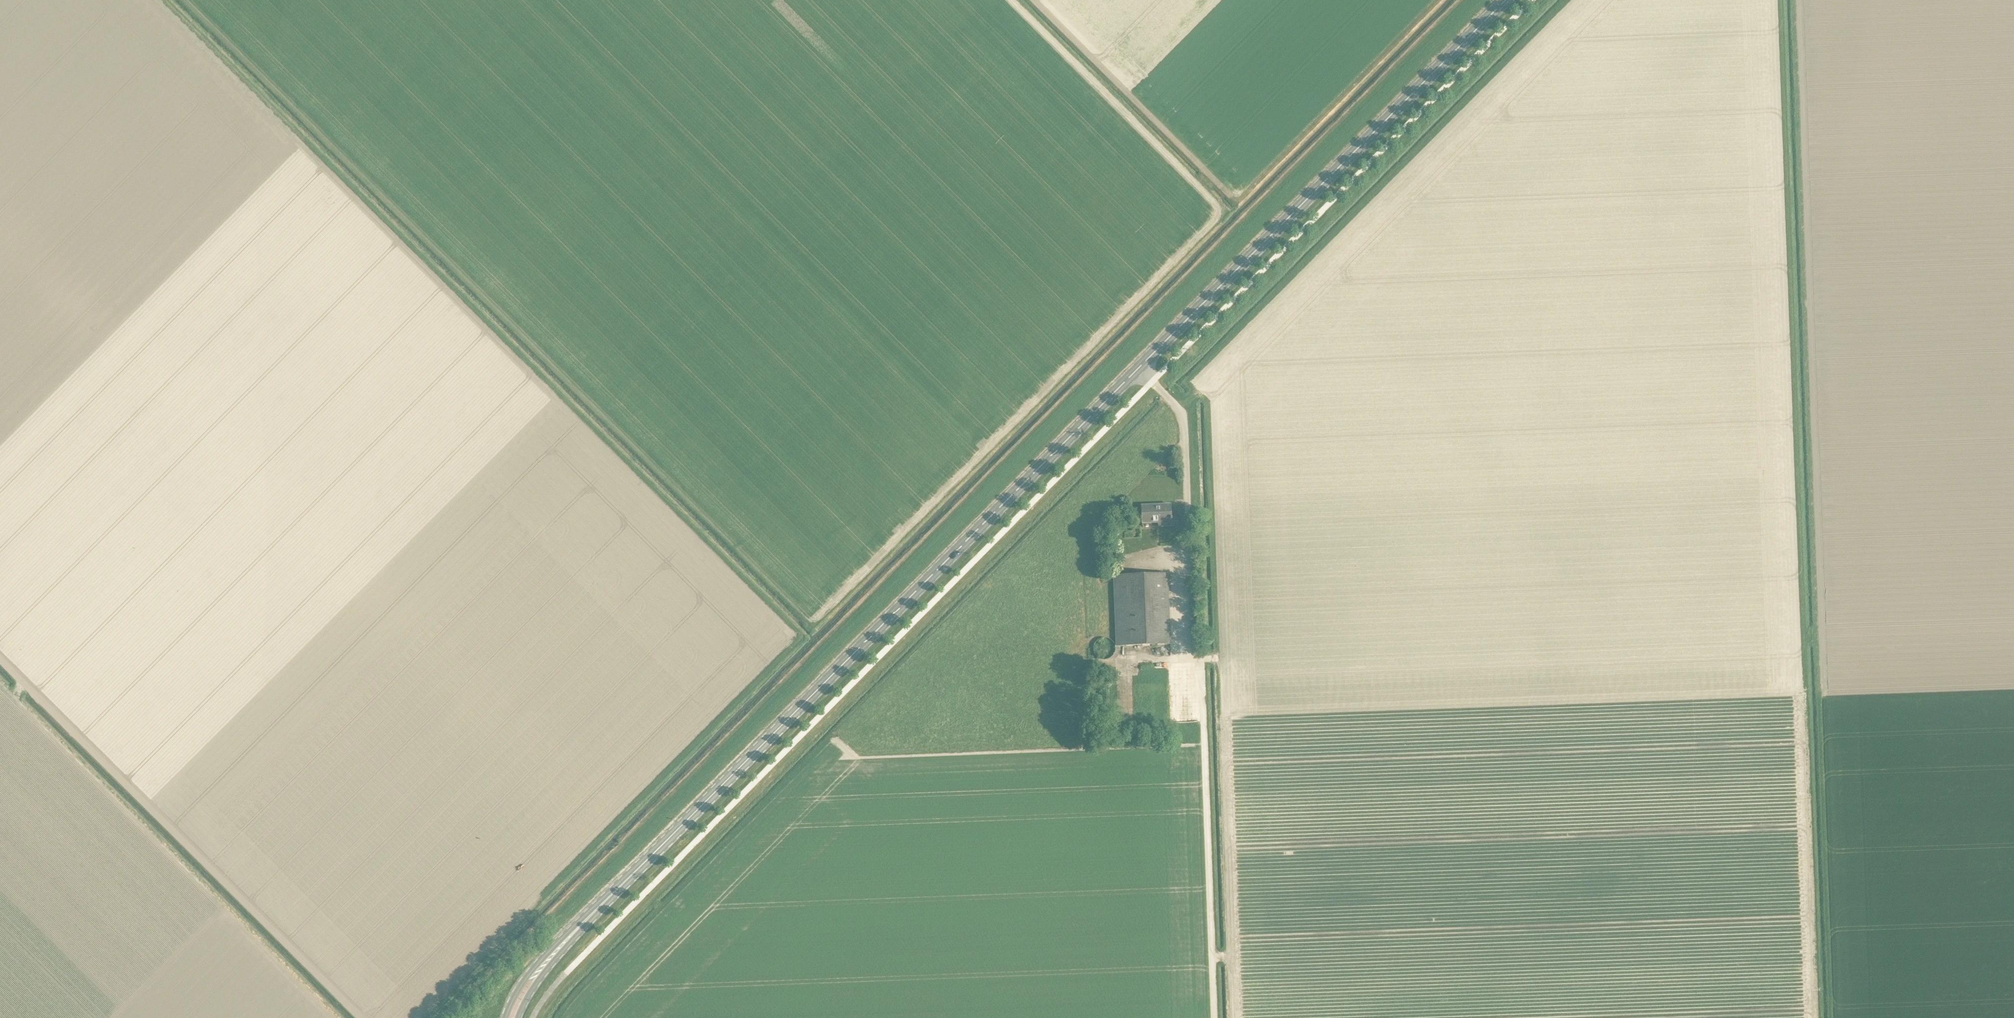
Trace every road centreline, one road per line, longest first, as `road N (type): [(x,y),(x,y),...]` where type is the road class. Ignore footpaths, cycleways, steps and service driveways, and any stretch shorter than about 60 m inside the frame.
road 1 (secondary): [(540,969),(1509,0)]
road 2 (track): [(1212,1017),(1200,693),(1183,642)]

